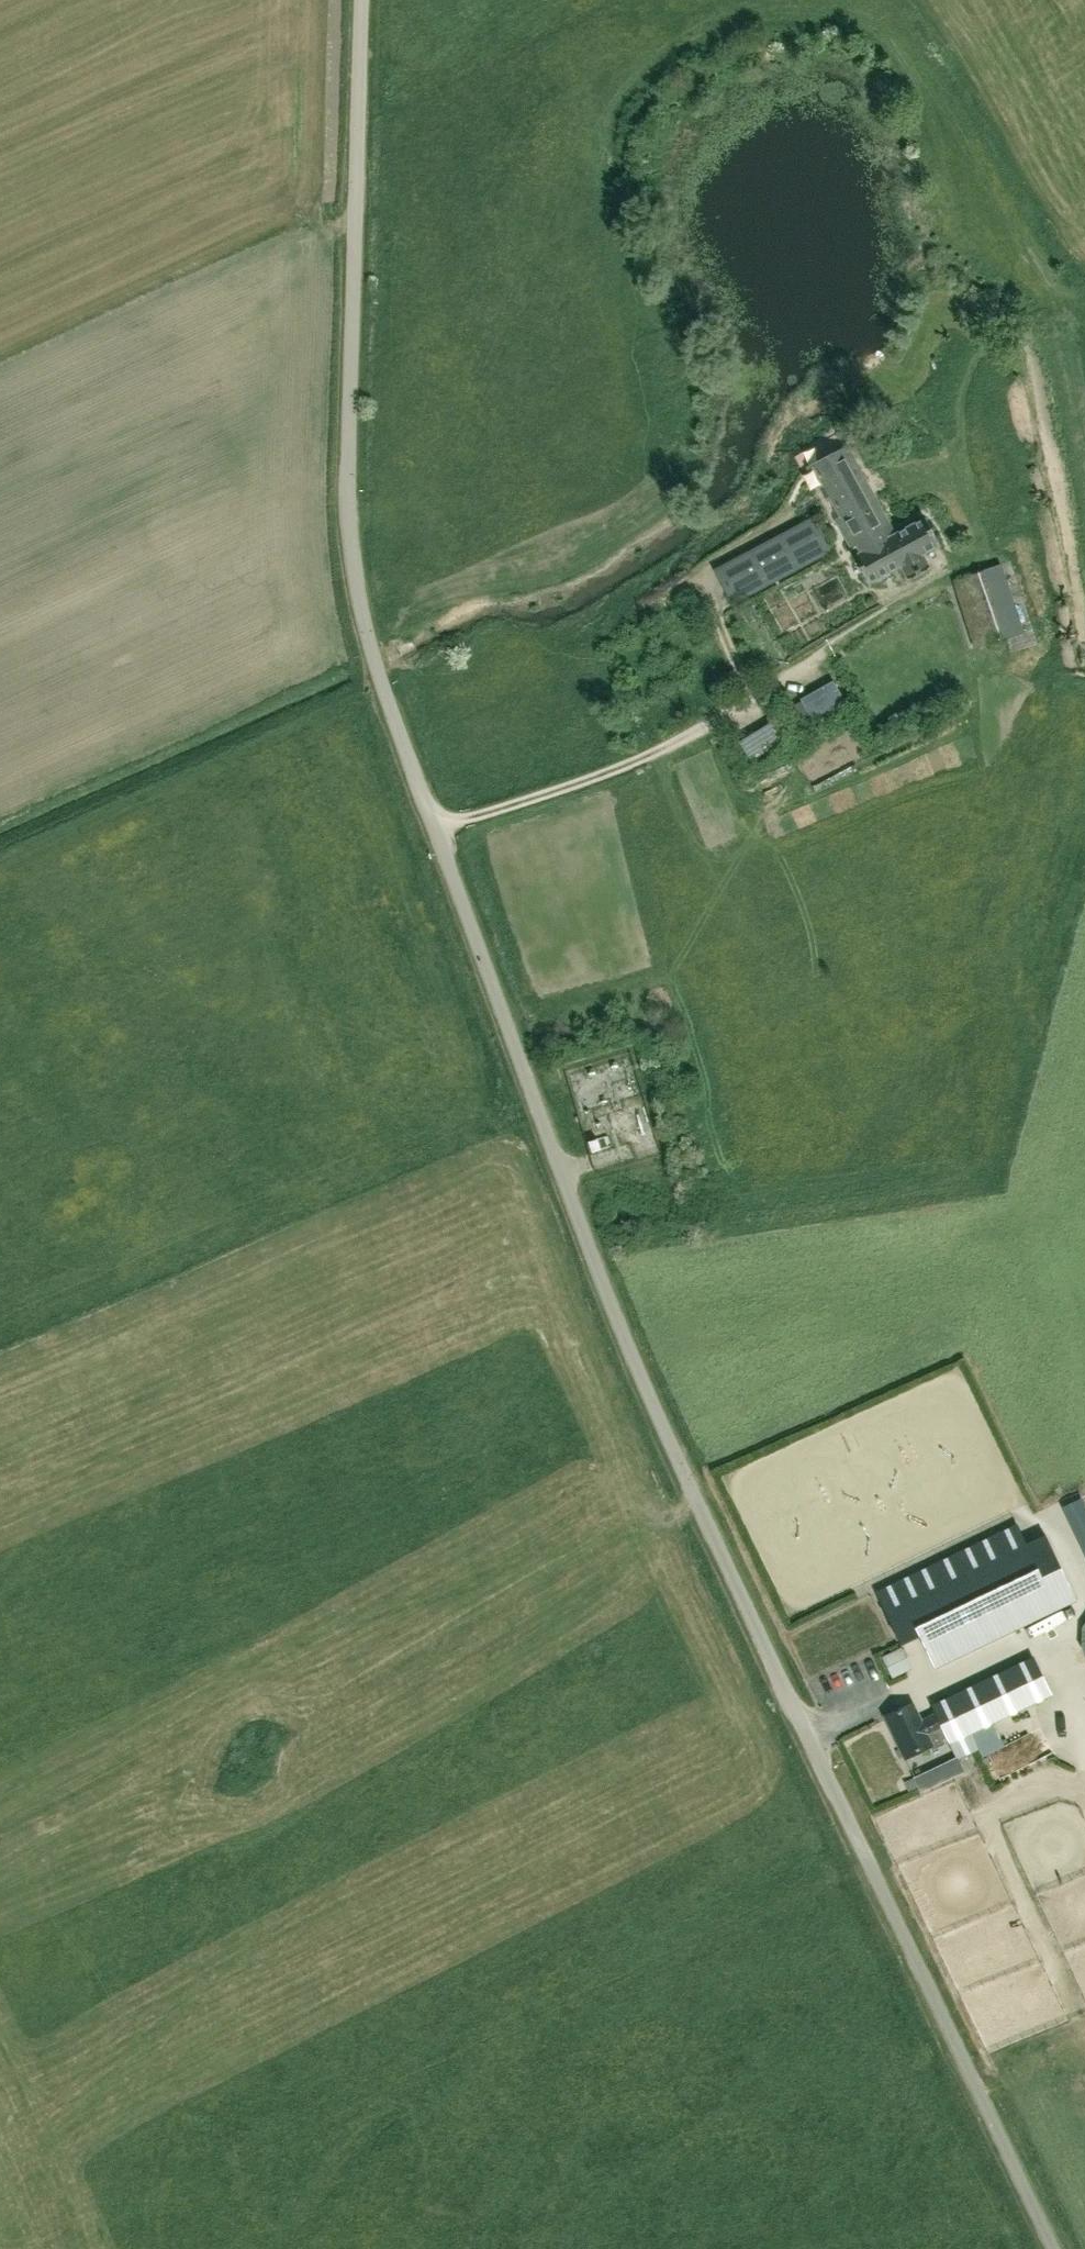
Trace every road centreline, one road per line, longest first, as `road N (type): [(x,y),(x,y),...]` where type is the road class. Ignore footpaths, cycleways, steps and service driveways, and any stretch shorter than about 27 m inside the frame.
road 1 (unclassified): [(363,0),(348,496),(372,658),(611,1301),(851,1824),(1057,2248)]

